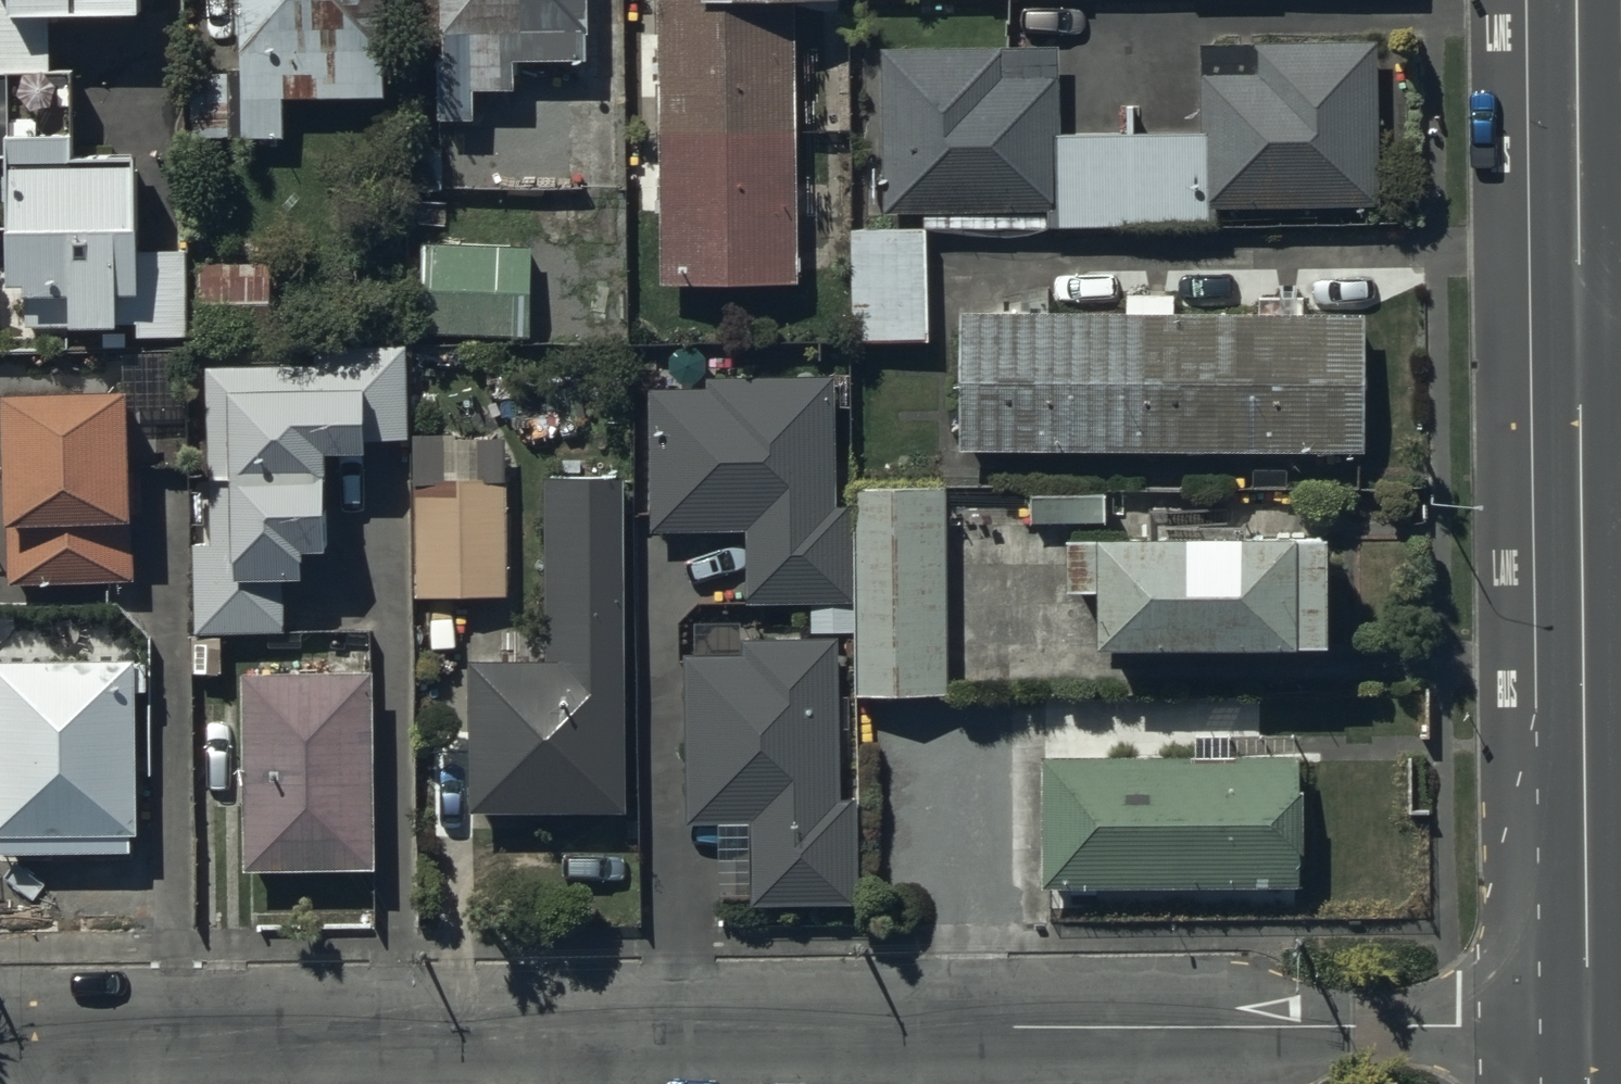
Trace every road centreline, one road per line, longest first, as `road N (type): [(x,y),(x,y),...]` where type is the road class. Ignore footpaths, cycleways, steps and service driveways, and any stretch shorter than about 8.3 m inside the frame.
road 1 (residential): [(1598,1027),(0,1046)]
road 2 (secondary): [(1590,332),(1598,1027)]
road 3 (secondary): [(1586,0),(1590,332)]

